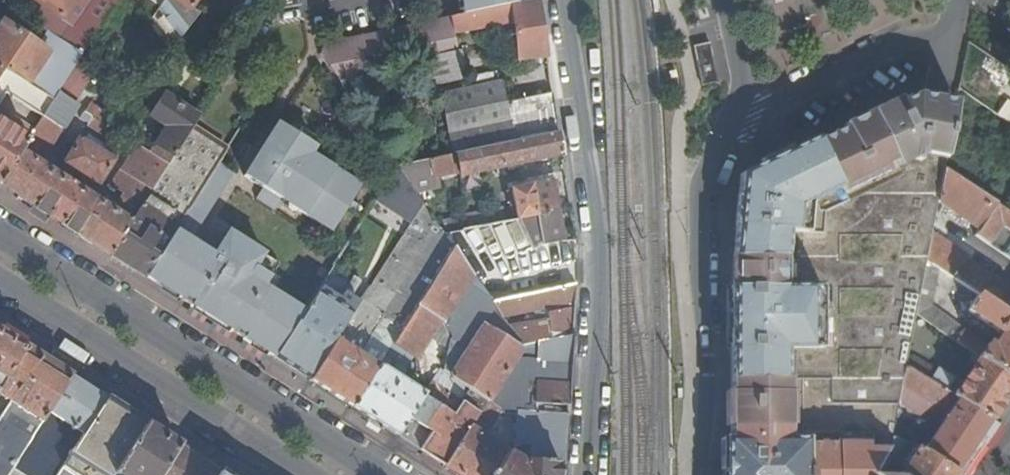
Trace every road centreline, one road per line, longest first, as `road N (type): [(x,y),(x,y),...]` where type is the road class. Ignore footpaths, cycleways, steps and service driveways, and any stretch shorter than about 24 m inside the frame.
road 1 (unclassified): [(557,0),(602,248),(589,474)]
road 2 (tertiary): [(383,474),(0,230)]
road 3 (residential): [(702,474),(701,191),(717,144),(738,118)]
road 4 (tertiary): [(0,285),(302,474)]
road 5 (residential): [(738,118),(898,44),(950,38),(958,0)]
road 6 (residential): [(738,118),(745,79),(724,0)]

